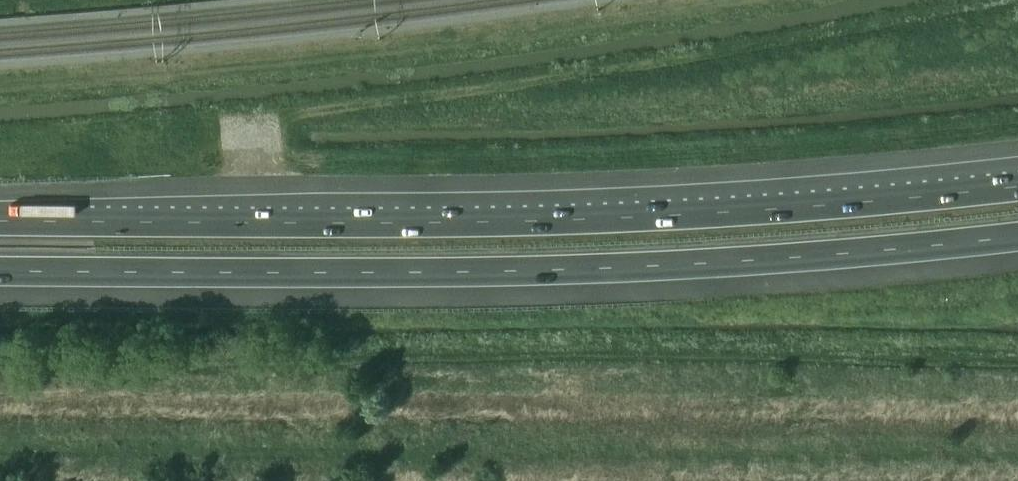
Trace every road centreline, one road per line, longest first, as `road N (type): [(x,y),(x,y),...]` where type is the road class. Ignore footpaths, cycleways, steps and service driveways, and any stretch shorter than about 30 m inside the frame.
road 1 (motorway): [(1017,185),(511,222),(0,219)]
road 2 (motorway): [(0,270),(502,271),(1017,234)]

